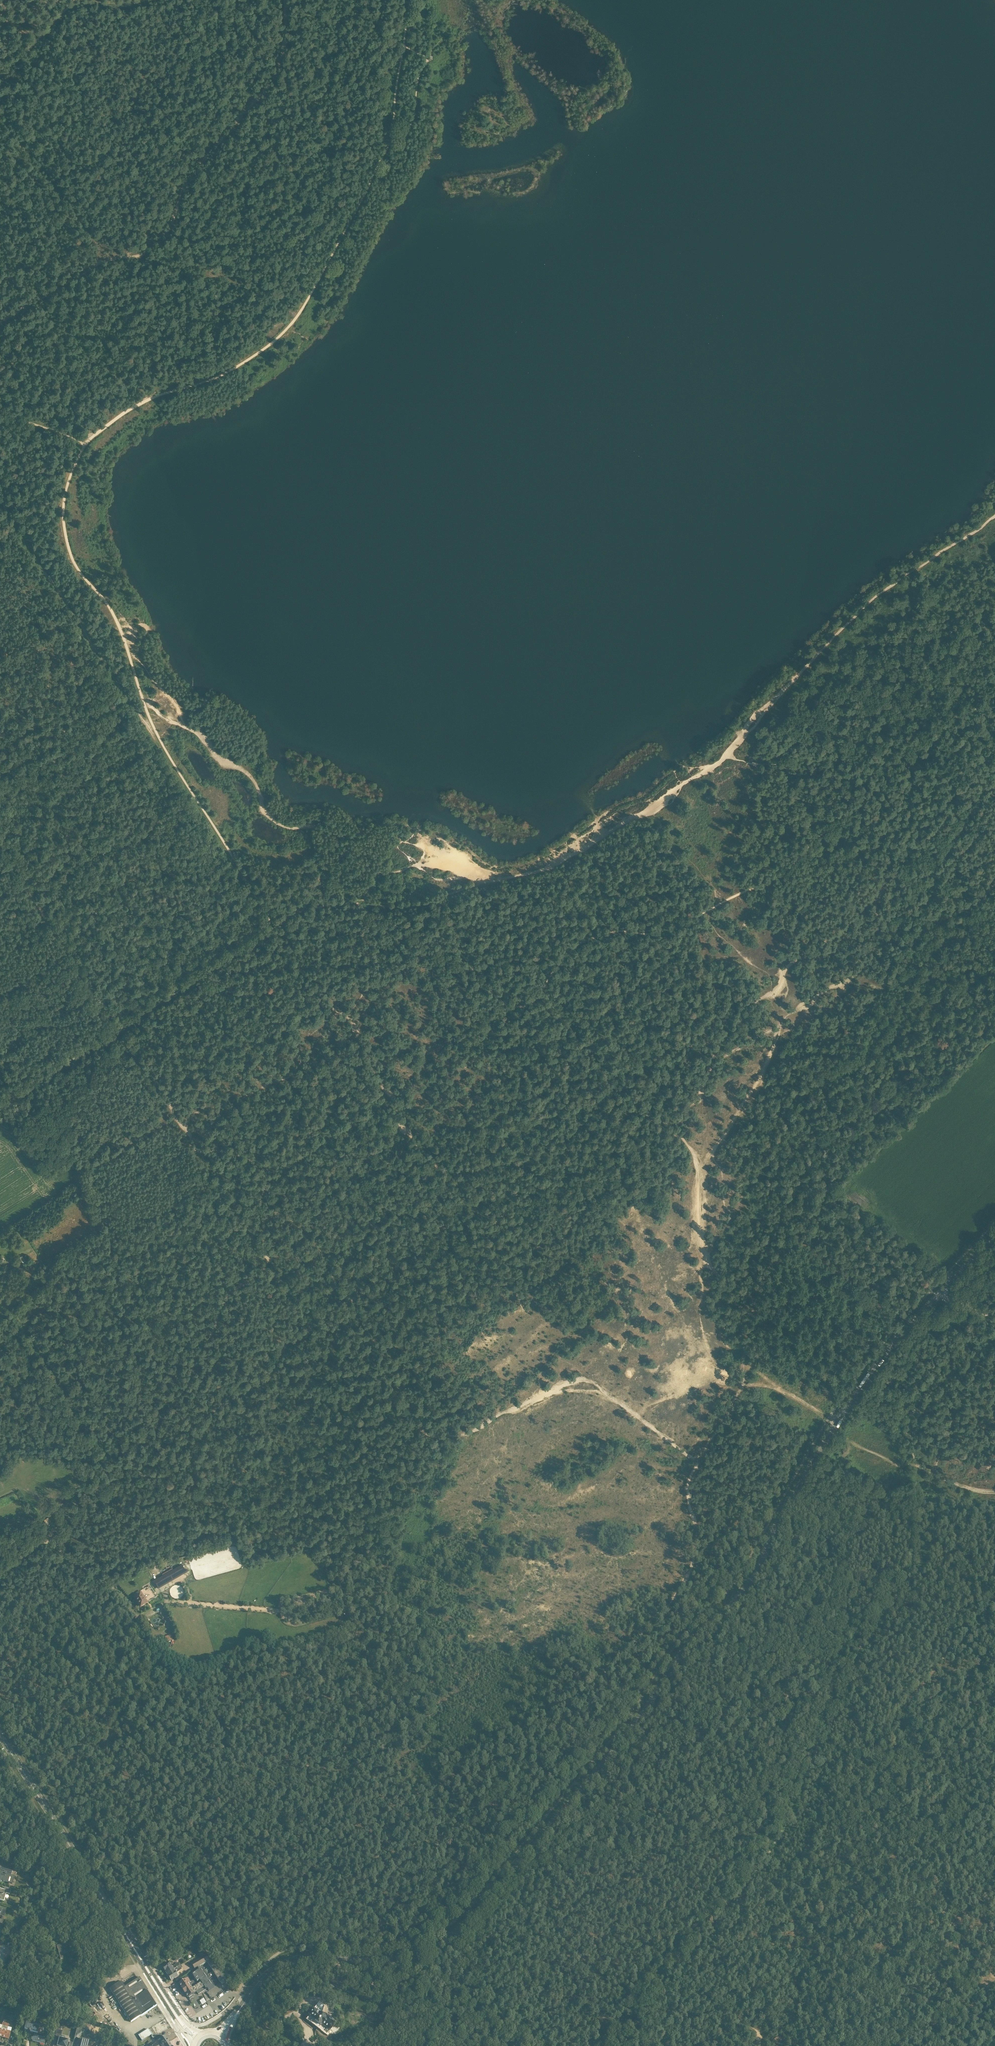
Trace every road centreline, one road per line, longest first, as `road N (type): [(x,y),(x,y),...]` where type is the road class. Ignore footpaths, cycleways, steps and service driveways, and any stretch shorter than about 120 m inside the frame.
road 1 (secondary): [(240,2008),(260,1980),(288,1963),(414,1955),(466,1922),(619,1747),(696,1635),(744,1595),(838,1421),(994,1235)]
road 2 (track): [(429,1794),(461,1776),(537,1755),(557,1738),(568,1712),(597,1699),(609,1670),(670,1606),(699,1554),(688,1495),(696,1458)]
road 3 (primary): [(160,1990),(0,1737)]
road 4 (track): [(148,255),(173,220),(185,171),(277,65),(284,0)]
road 5 (track): [(146,724),(0,508)]
road 6 (track): [(287,915),(333,876),(363,898),(401,907),(492,880)]
road 7 (track): [(277,923),(120,1029)]
road 8 (track): [(933,1474),(994,1337)]
road 9 (track): [(420,1427),(363,1299)]

